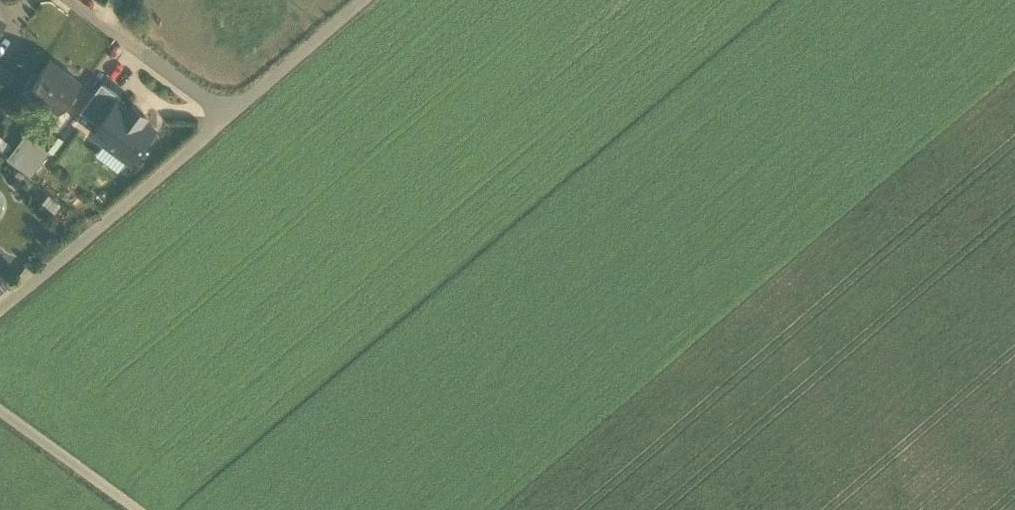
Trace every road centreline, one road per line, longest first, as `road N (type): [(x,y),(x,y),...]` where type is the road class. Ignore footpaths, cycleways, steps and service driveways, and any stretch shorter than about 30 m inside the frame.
road 1 (unclassified): [(229,115),(0,309)]
road 2 (residential): [(73,0),(229,115)]
road 3 (track): [(363,0),(229,115)]
road 4 (track): [(0,410),(138,509)]

